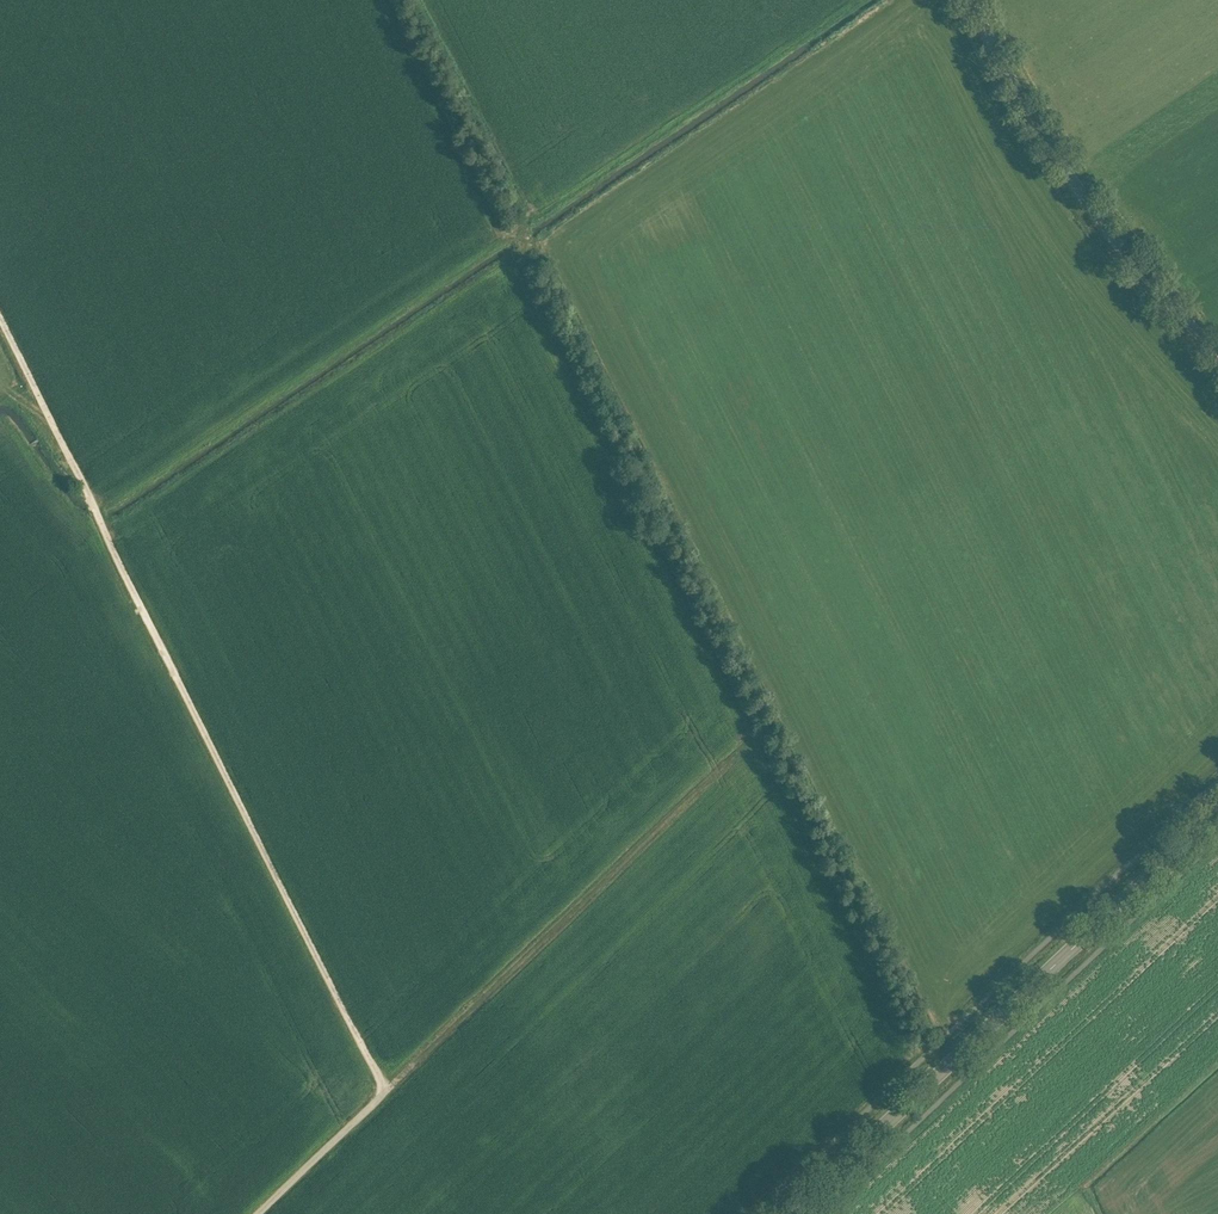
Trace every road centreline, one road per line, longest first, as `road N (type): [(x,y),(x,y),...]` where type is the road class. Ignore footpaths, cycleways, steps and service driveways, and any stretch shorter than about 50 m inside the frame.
road 1 (track): [(386,1092),(0,321)]
road 2 (secondary): [(788,1213),(1217,810)]
road 3 (tertiary): [(1217,354),(1102,223),(1035,124),(973,0)]
road 4 (track): [(562,921),(260,1213)]

